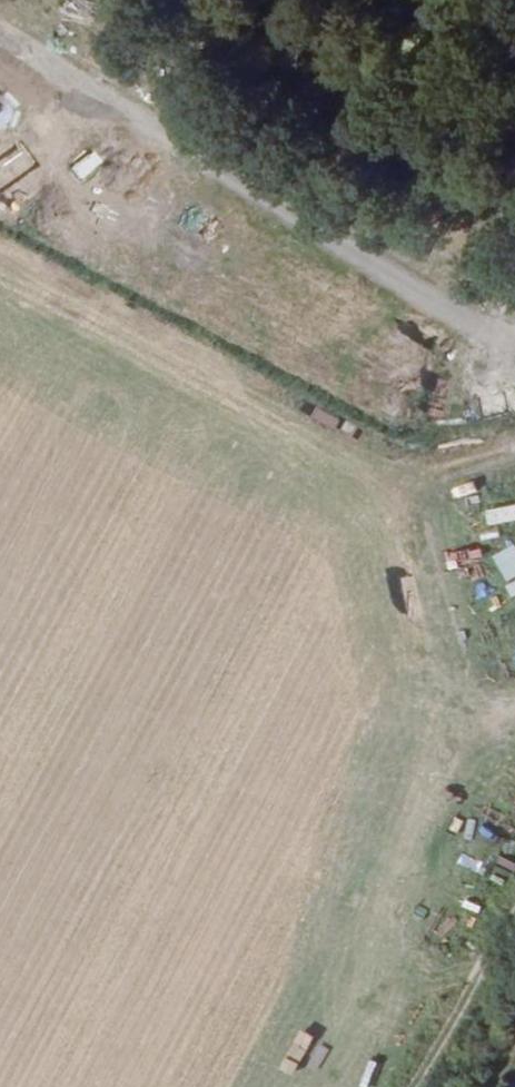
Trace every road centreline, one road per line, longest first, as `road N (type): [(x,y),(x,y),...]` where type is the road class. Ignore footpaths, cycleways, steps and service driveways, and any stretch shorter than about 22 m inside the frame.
road 1 (track): [(514,440),(394,451),(361,443),(0,252)]
road 2 (track): [(398,1086),(514,897)]

